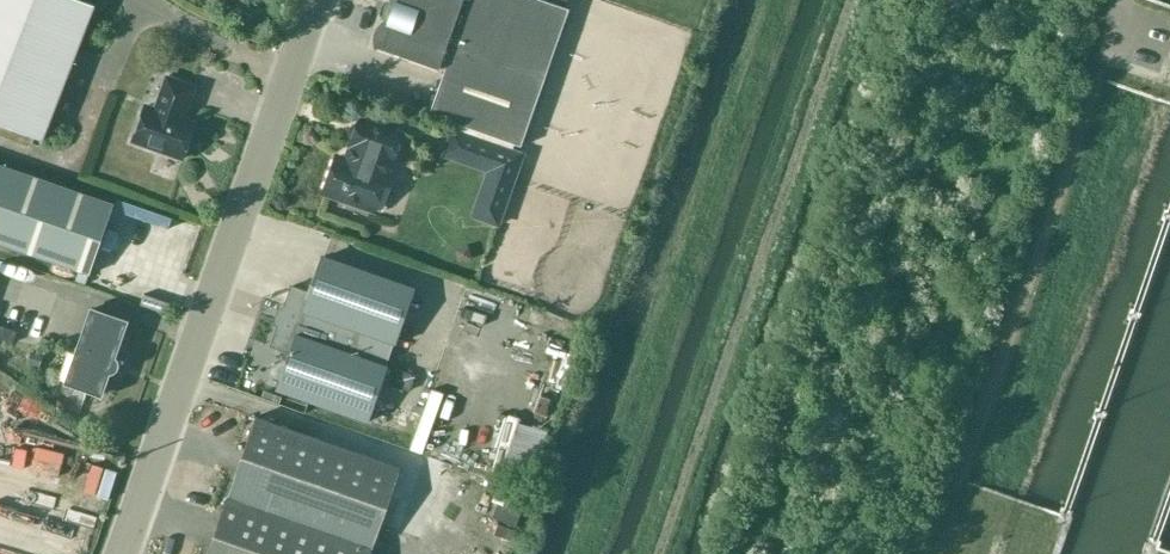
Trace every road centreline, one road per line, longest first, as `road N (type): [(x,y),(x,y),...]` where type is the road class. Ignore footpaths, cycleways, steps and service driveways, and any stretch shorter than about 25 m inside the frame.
road 1 (unclassified): [(120,553),(315,0)]

